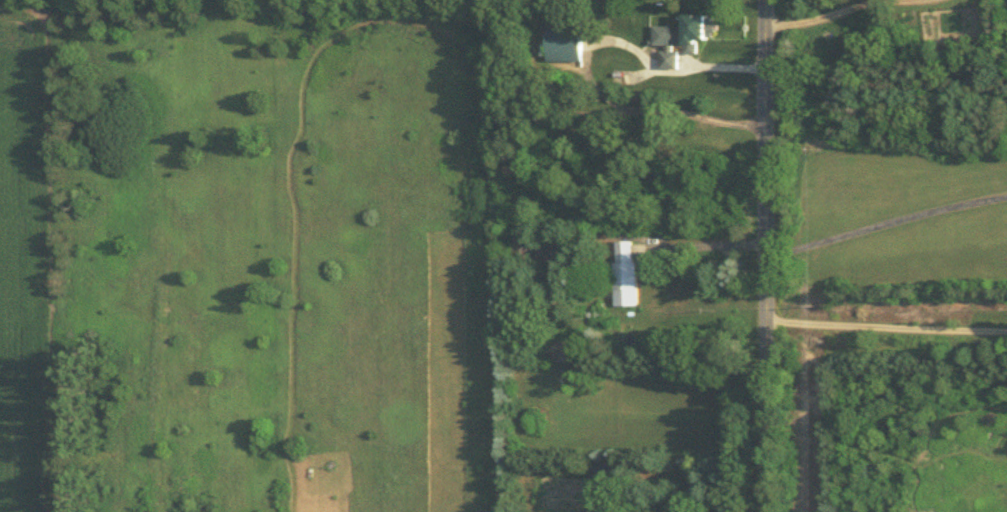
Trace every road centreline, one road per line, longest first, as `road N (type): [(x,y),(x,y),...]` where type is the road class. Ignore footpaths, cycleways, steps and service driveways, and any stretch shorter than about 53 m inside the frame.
road 1 (residential): [(764,0),(764,511)]

